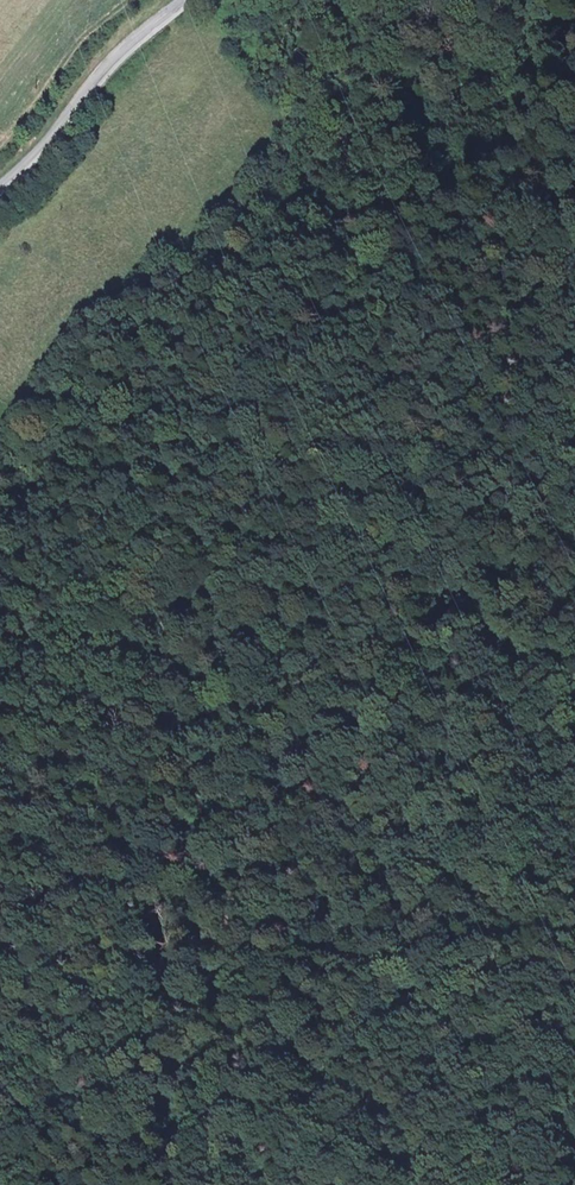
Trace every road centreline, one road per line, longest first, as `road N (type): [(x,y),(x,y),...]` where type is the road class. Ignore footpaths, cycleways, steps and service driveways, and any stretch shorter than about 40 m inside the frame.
road 1 (tertiary): [(0,189),(134,39),(184,0)]

